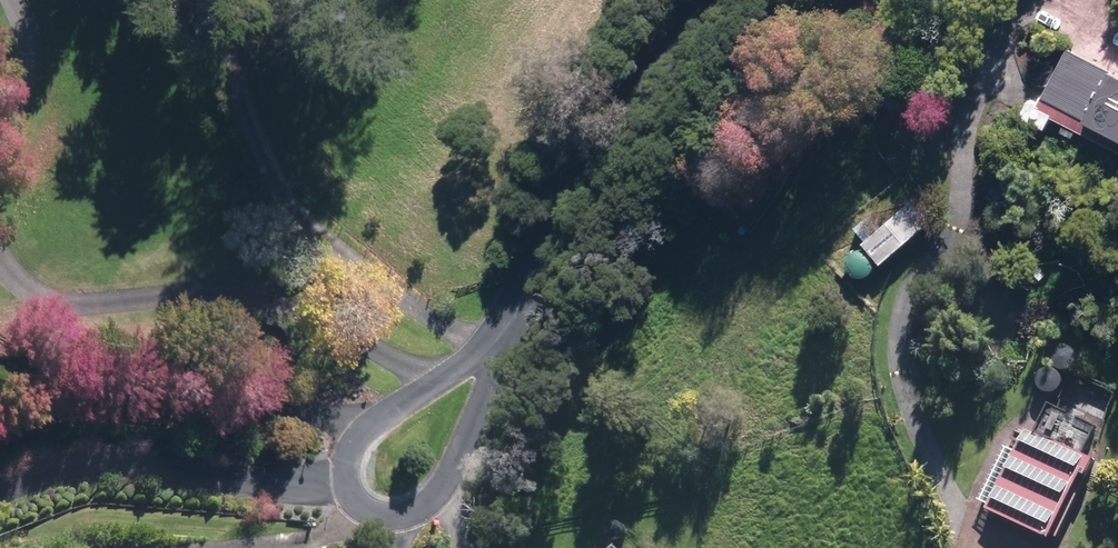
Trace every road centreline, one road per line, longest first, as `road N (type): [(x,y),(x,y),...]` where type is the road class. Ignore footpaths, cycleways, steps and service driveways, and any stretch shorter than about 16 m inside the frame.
road 1 (residential): [(500,329),(486,389),(448,480),(411,511),(369,514),(345,485),(355,441),(477,351)]
road 2 (residential): [(500,329),(594,158),(706,0)]

